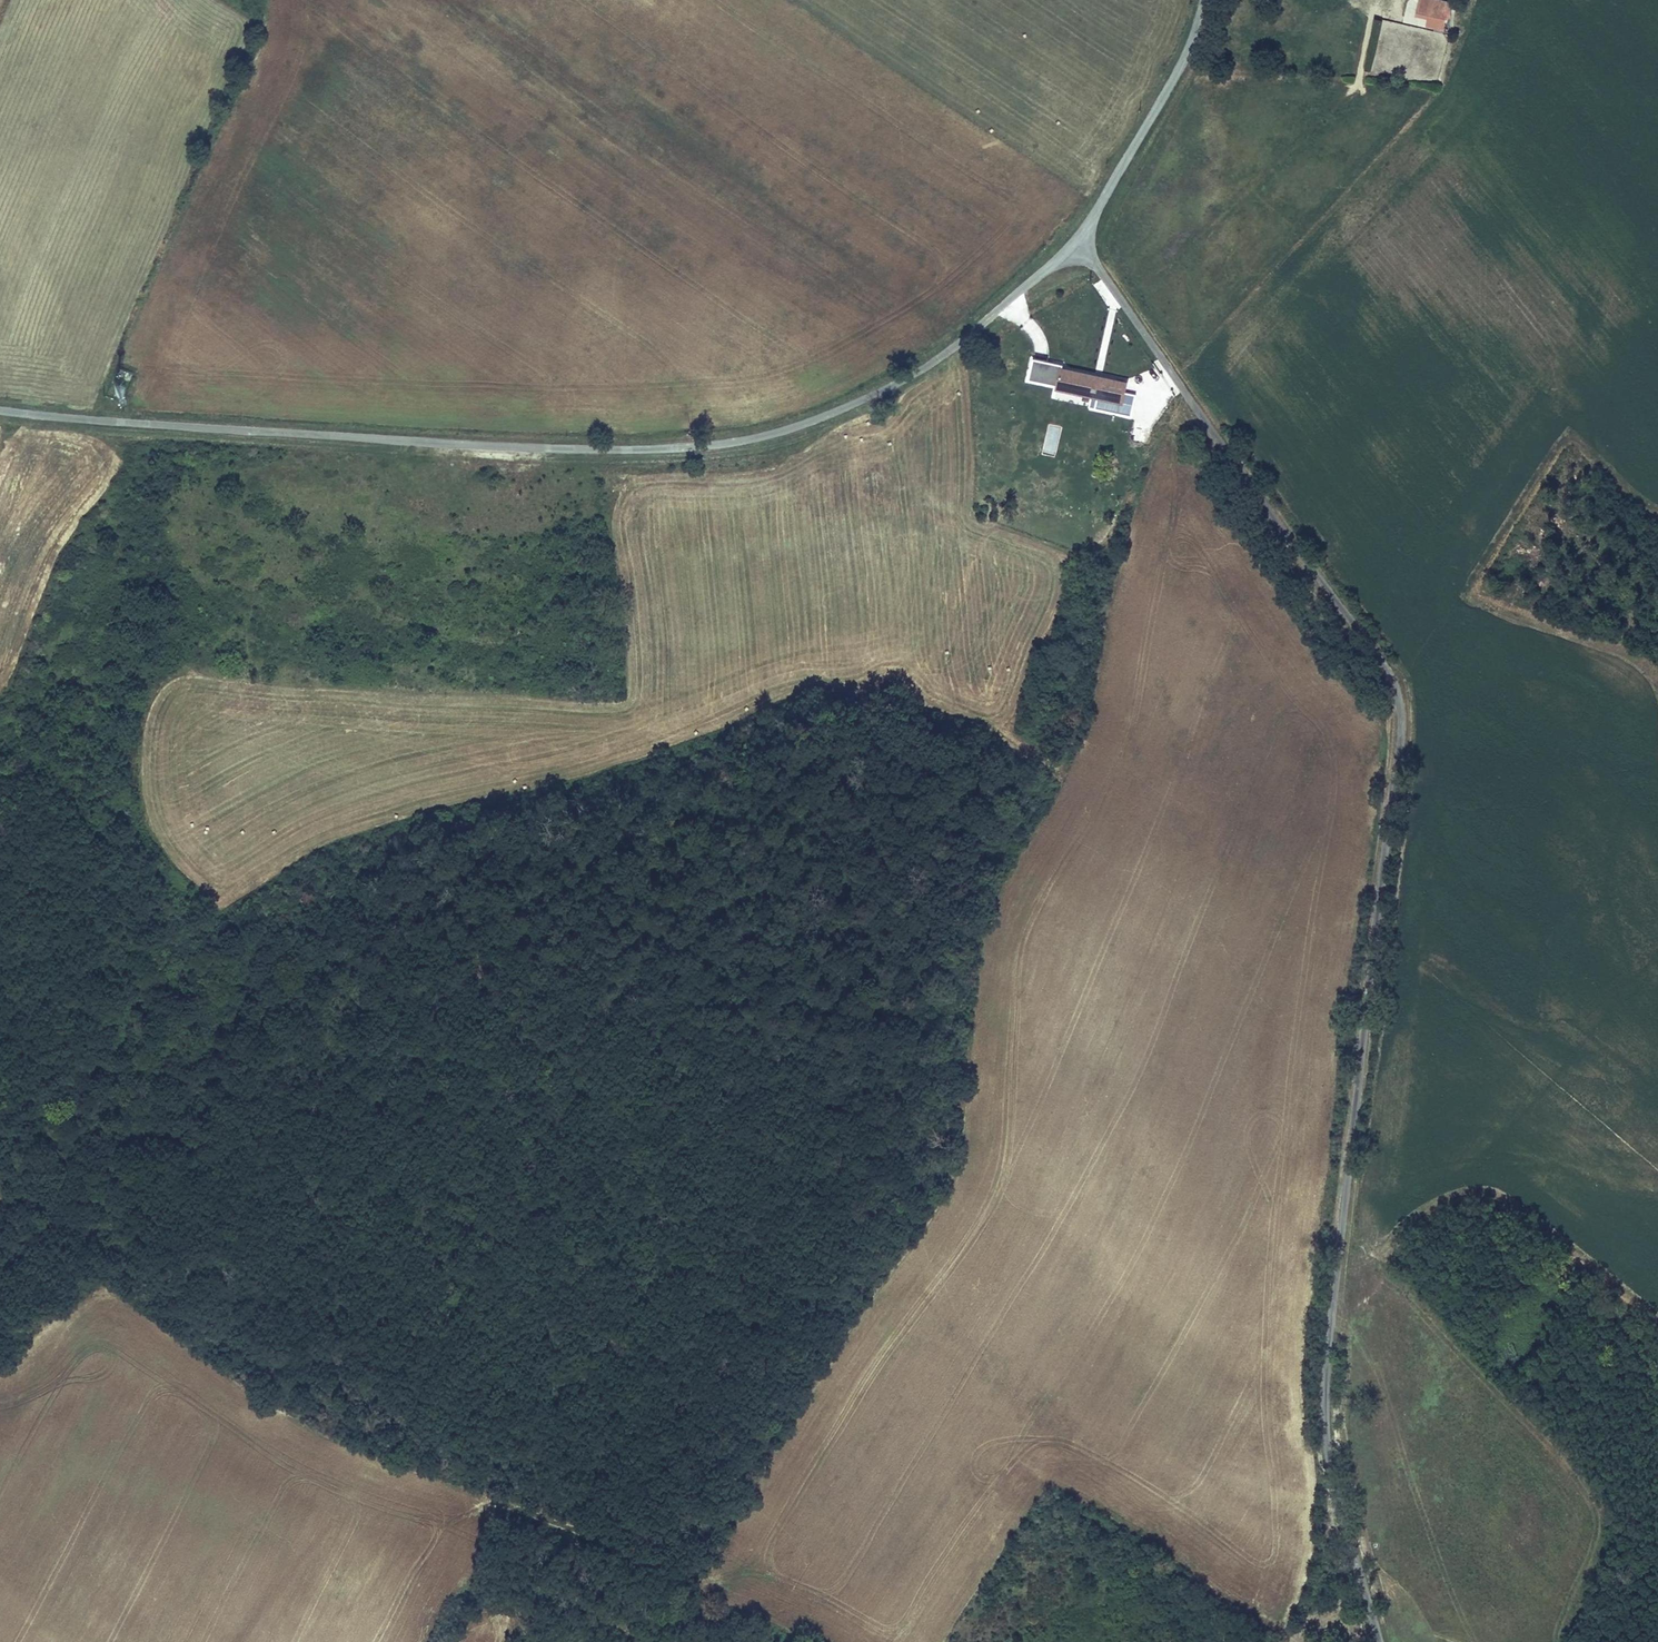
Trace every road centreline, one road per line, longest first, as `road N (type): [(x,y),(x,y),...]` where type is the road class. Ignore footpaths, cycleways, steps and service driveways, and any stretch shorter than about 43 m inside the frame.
road 1 (unclassified): [(1079,239),(1366,638),(1401,704),(1326,1355),(1334,1476),(1380,1641)]
road 2 (unclassified): [(1079,239),(917,371),(829,414),(728,442),(527,447),(0,410)]
road 3 (unclassified): [(1206,0),(1174,79),(1079,239)]

